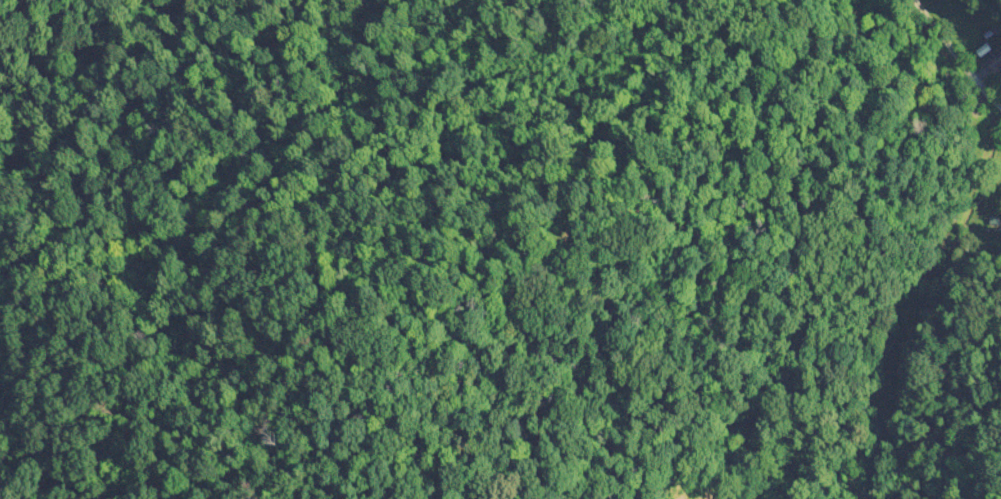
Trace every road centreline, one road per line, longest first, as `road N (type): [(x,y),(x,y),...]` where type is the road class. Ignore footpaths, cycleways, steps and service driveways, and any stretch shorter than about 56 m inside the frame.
road 1 (residential): [(907,0),(1000,114)]

